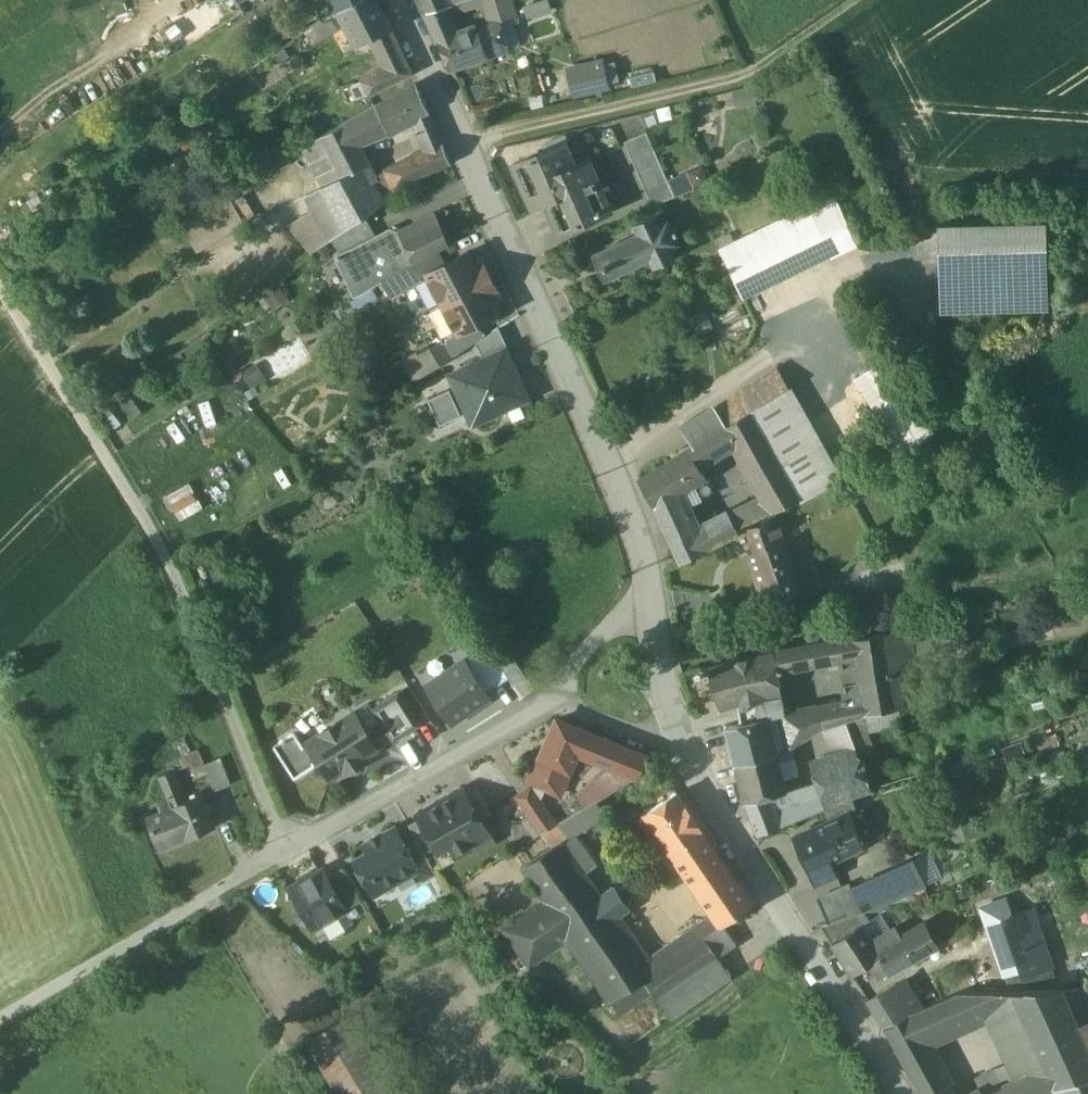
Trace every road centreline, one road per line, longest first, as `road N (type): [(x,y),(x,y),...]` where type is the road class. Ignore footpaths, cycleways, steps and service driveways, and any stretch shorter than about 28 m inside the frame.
road 1 (track): [(0,284),(173,572),(285,855)]
road 2 (residential): [(402,0),(625,506),(649,581)]
road 3 (track): [(466,143),(751,75),(863,0)]
road 4 (residential): [(548,704),(201,903)]
road 5 (residential): [(685,758),(899,1093)]
road 6 (track): [(201,903),(0,1020)]
road 7 (residential): [(649,581),(660,676),(685,758)]
road 8 (residential): [(649,581),(548,704)]
road 9 (residential): [(685,758),(548,704)]

